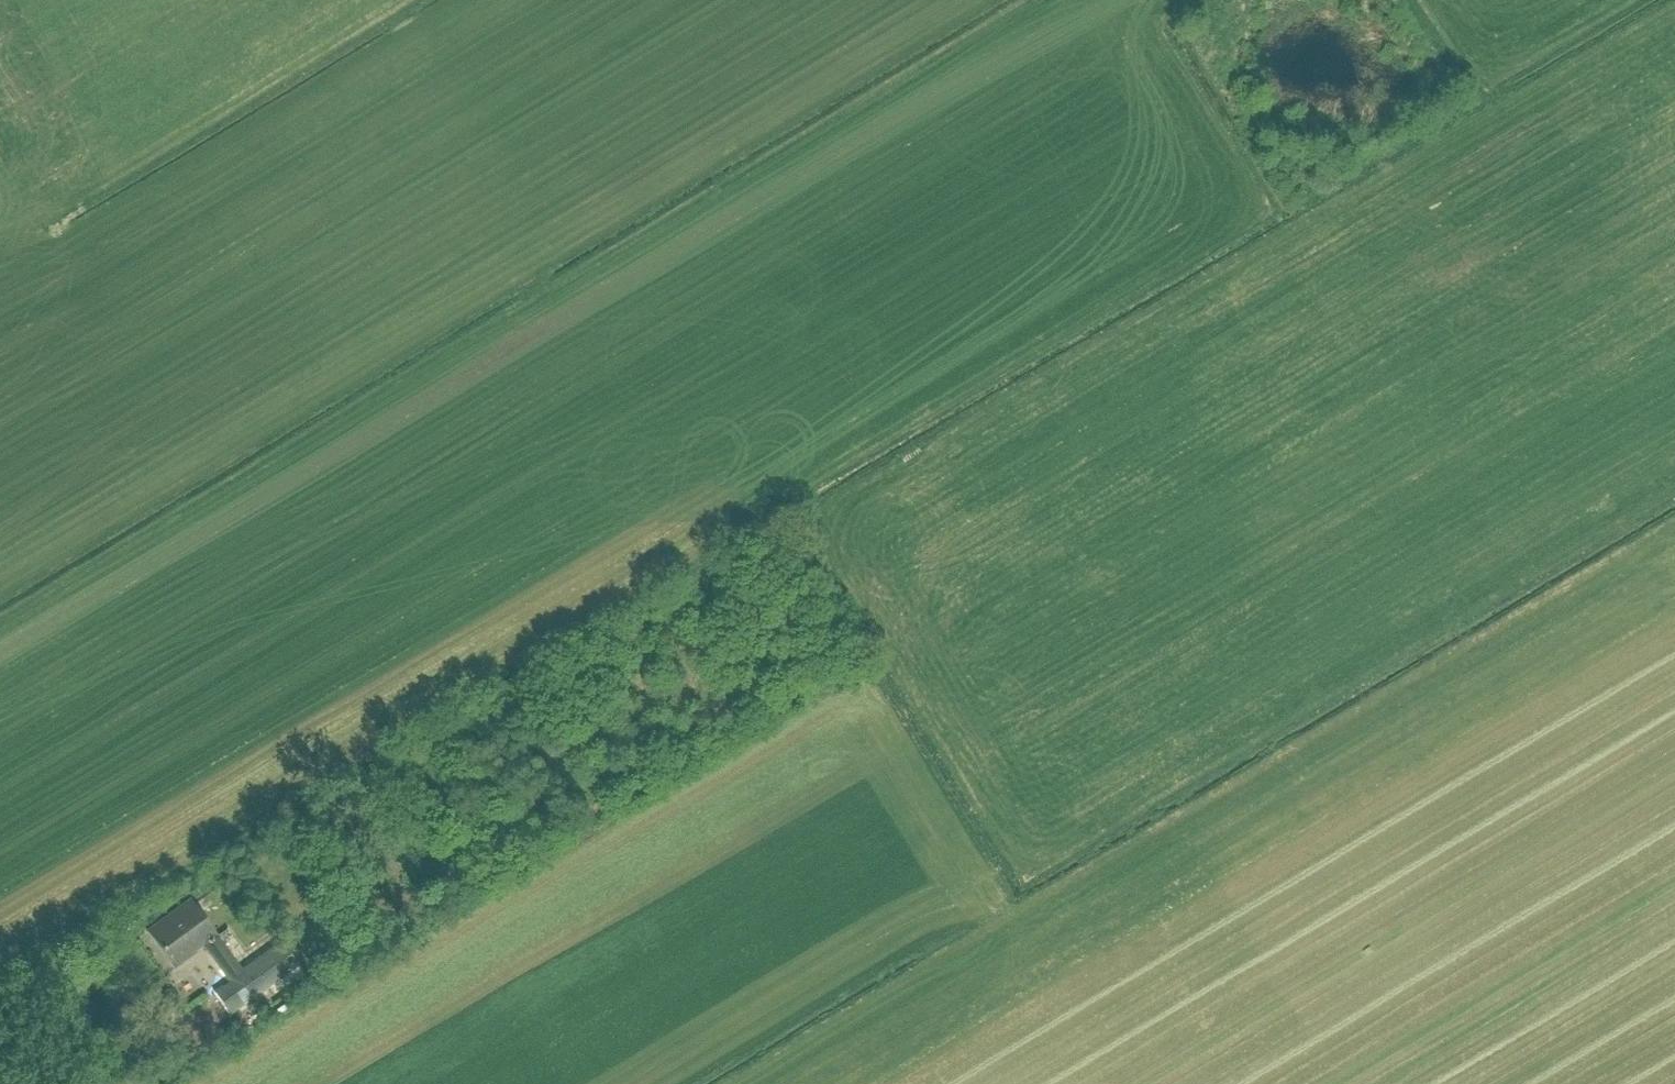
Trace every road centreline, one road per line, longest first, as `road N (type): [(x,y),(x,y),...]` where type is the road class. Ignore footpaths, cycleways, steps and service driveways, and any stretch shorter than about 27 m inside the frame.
road 1 (track): [(169,1083),(416,937)]

